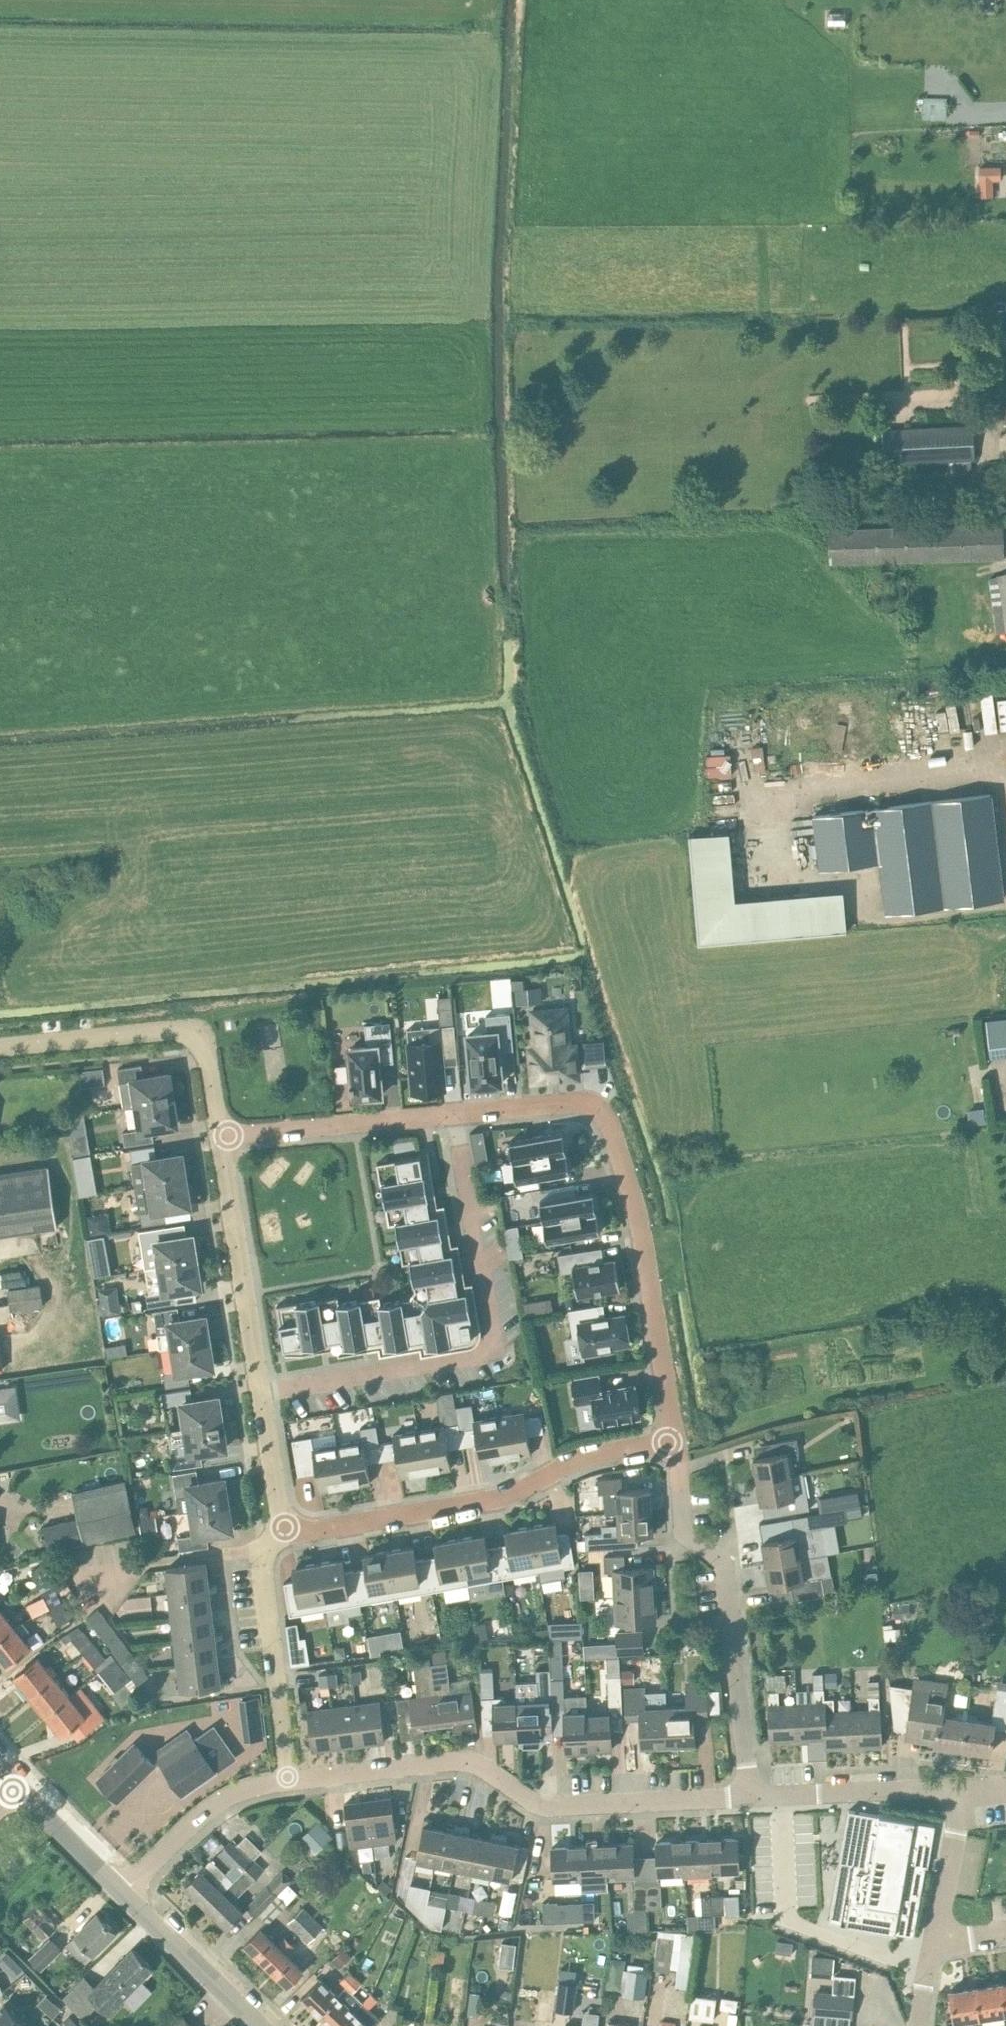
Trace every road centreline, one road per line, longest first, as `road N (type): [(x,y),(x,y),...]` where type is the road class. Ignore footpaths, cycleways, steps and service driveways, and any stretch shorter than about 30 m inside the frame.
road 1 (residential): [(675,1440),(644,1245),(600,1111),(572,1103),(450,1114)]
road 2 (residential): [(288,1781),(463,1759),(550,1805),(750,1798)]
road 3 (residential): [(261,1392),(492,1347),(450,1114)]
road 4 (residential): [(285,1527),(505,1499),(567,1464),(675,1440)]
road 5 (residential): [(750,1798),(726,1568),(682,1531),(675,1440)]
road 6 (residential): [(221,1136),(206,1041),(195,1028),(0,1045)]
road 7 (residential): [(288,1781),(262,1570),(265,1550),(285,1527)]
road 8 (residential): [(261,1392),(221,1136)]
road 9 (residential): [(450,1114),(221,1136)]
road 10 (residential): [(750,1798),(963,1788)]
road 11 (residential): [(122,1892),(208,1806),(236,1790),(288,1781)]
road 12 (tertiary): [(259,2025),(122,1892)]
road 13 (residential): [(932,1949),(963,1788)]
road 14 (tertiary): [(122,1892),(17,1787)]
road 15 (residential): [(285,1527),(261,1392)]

